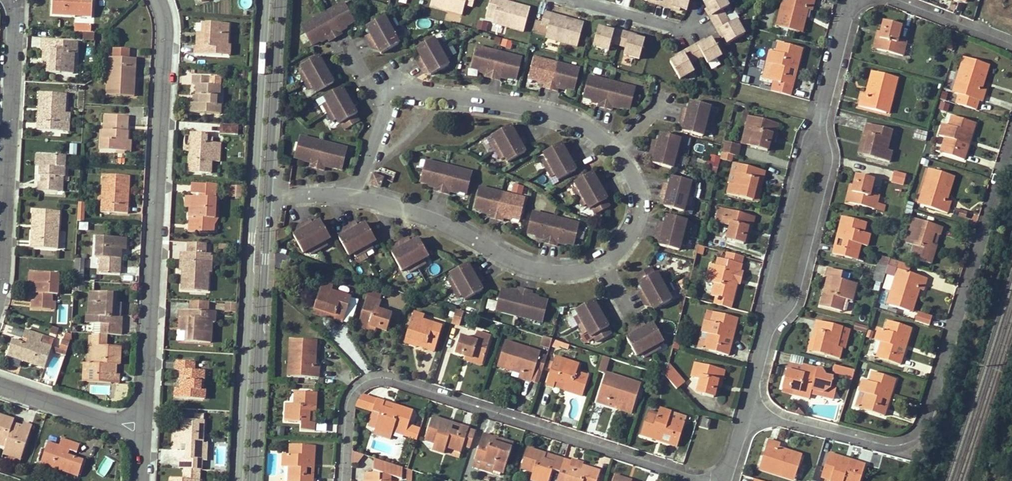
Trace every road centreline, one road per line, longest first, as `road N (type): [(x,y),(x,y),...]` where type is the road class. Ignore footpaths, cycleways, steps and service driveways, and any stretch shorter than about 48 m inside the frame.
road 1 (residential): [(356,194),(448,223),(511,258),(577,271),(628,238),(642,195),(617,145),(561,111),(415,88),(392,95)]
road 2 (residential): [(1011,132),(915,437),(885,446),(747,414)]
road 3 (secondary): [(266,0),(240,480)]
road 4 (residential): [(703,480),(393,378),(363,382),(350,396),(344,480)]
road 5 (residential): [(157,0),(165,19),(140,422)]
road 6 (secondary): [(254,480),(270,191)]
road 7 (residential): [(15,0),(0,278)]
road 8 (residential): [(770,328),(792,301),(826,175),(825,108)]
road 9 (residential): [(825,108),(800,165),(768,292),(770,328)]
road 10 (secondary): [(270,191),(280,0)]
road 11 (residential): [(0,381),(140,422)]
road 12 (residential): [(889,0),(1011,49)]

